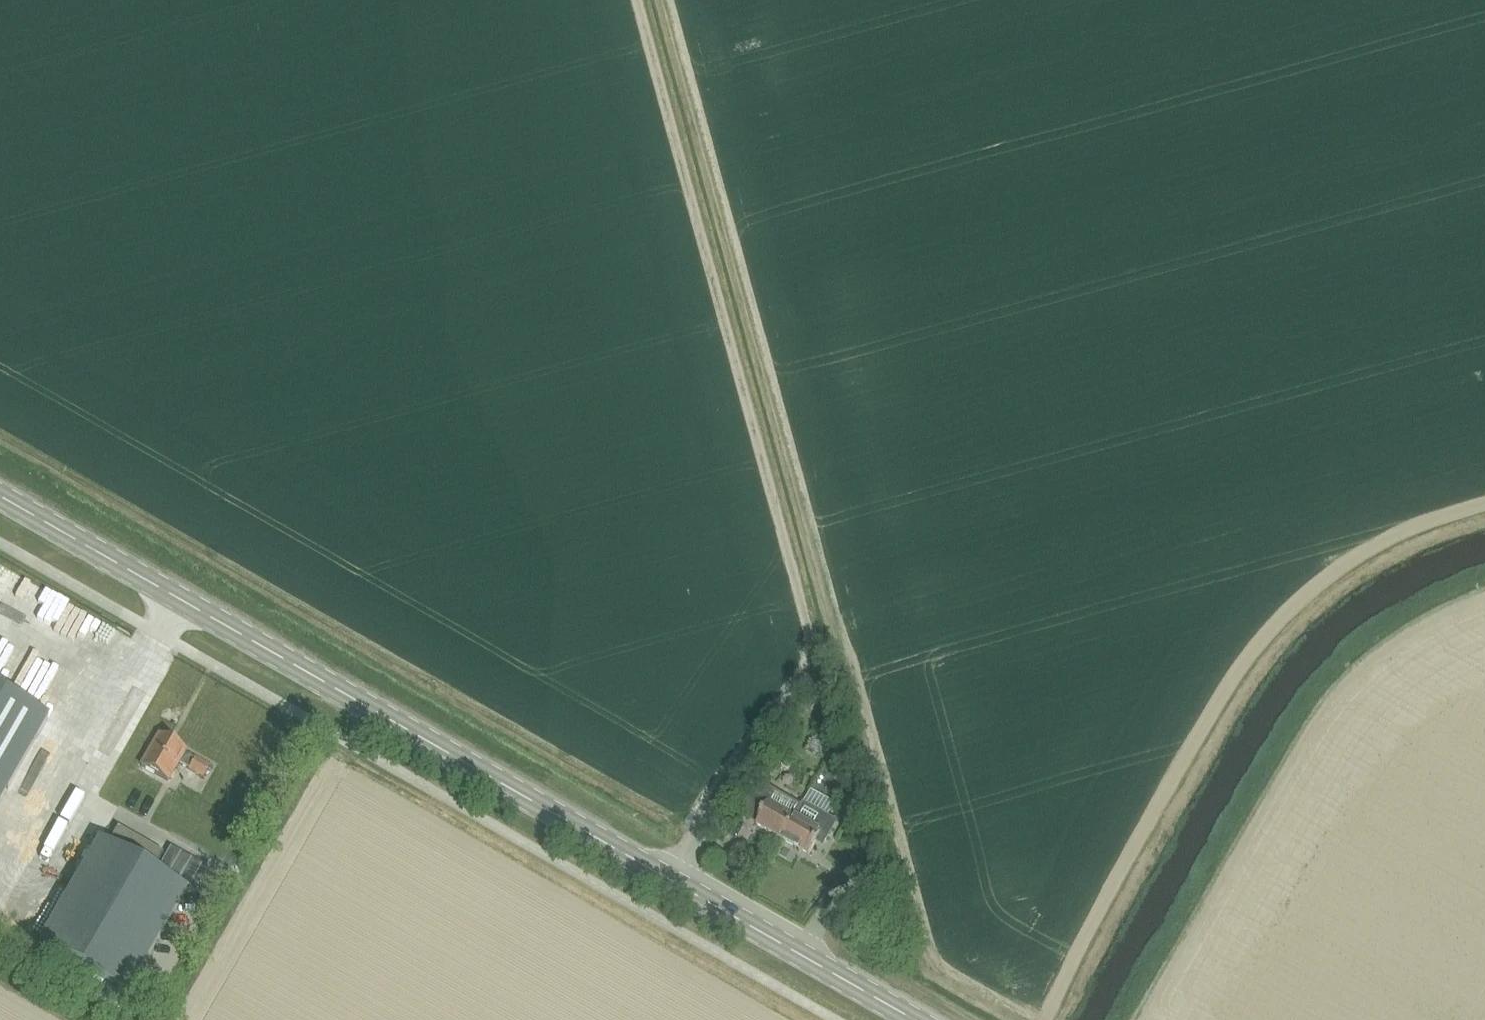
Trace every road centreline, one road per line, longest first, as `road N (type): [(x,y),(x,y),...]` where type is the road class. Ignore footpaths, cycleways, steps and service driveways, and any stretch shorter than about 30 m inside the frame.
road 1 (primary): [(671,880),(0,495)]
road 2 (primary): [(803,956),(671,880)]
road 3 (residential): [(679,865),(811,941)]
road 4 (primary): [(915,1019),(803,956)]

